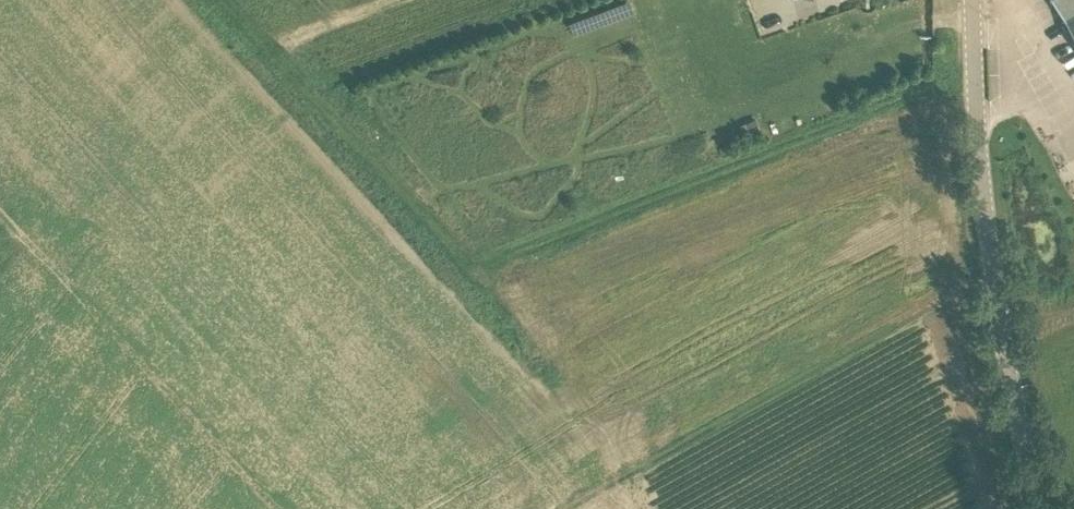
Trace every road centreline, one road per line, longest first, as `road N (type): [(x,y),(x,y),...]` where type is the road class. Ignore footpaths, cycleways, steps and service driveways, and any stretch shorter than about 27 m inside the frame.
road 1 (unclassified): [(1050,508),(1001,306),(977,0)]

